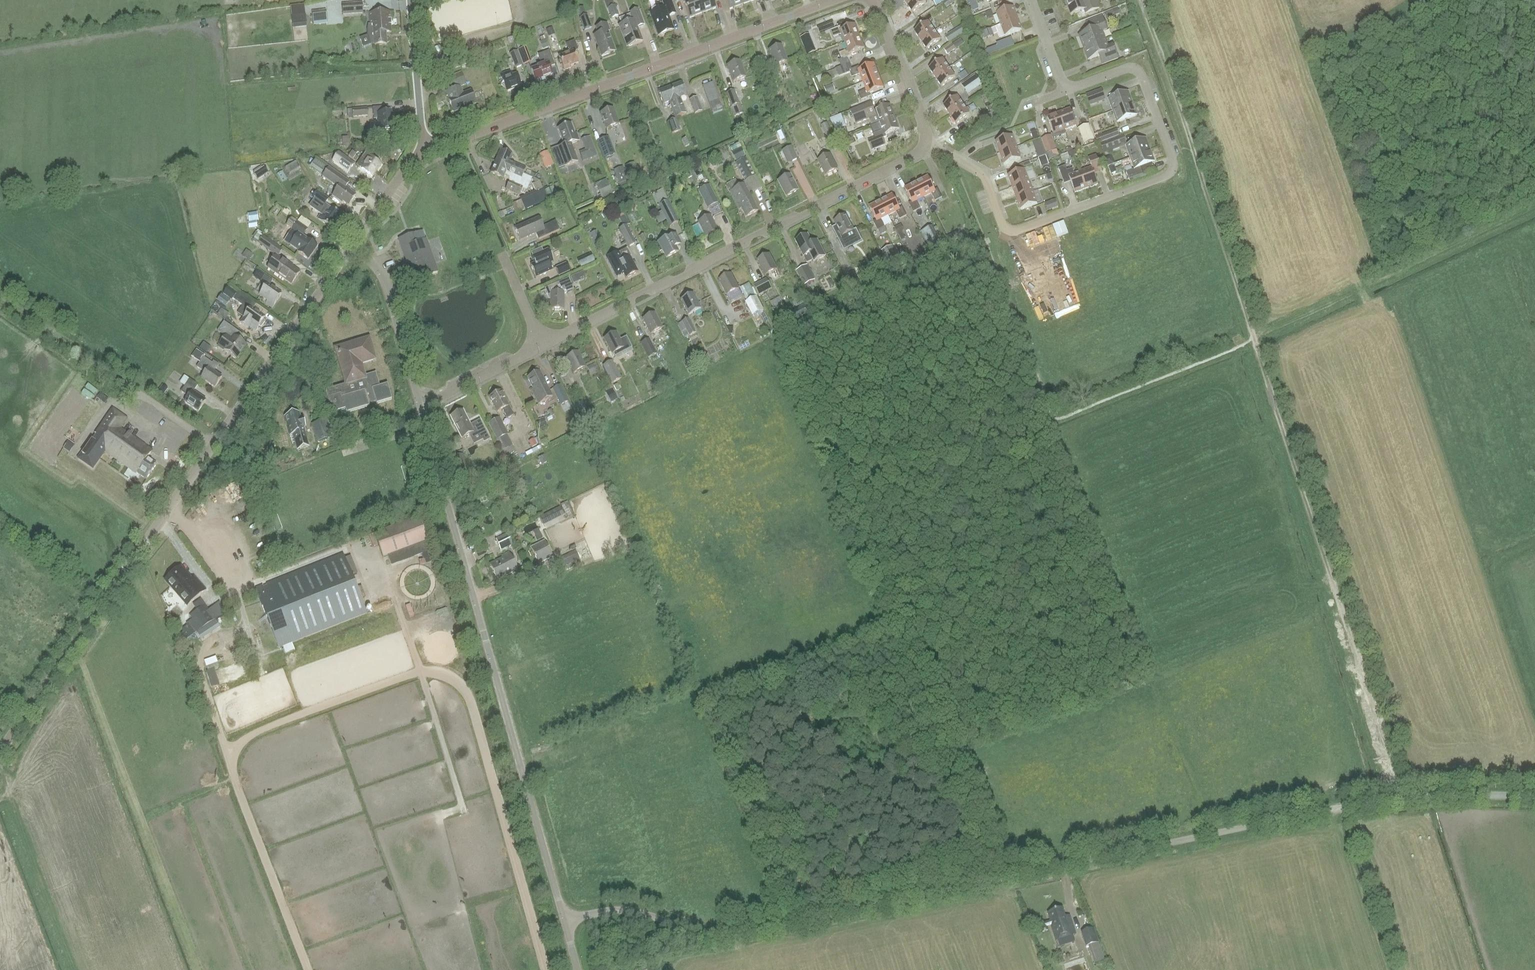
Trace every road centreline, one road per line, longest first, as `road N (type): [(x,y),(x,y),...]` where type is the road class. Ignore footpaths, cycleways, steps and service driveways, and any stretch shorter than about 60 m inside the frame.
road 1 (unclassified): [(566,922),(629,910),(702,933),(744,932),(1339,809),(1443,796),(1534,798)]
road 2 (tertiary): [(0,752),(353,245)]
road 3 (unclassified): [(566,922),(421,407)]
road 4 (residential): [(928,143),(983,173),(1003,227),(1017,231),(1172,170),(1141,73),(1125,68),(1066,91)]
road 5 (track): [(1401,798),(1254,340)]
road 6 (residential): [(542,345),(928,143)]
road 7 (tertiary): [(429,150),(829,0)]
road 8 (track): [(1254,340),(1138,0)]
road 9 (unclassified): [(421,407),(391,295),(353,245)]
road 10 (residential): [(928,143),(874,0)]
road 11 (unclassified): [(429,150),(411,0)]
road 12 (track): [(122,381),(0,293)]
road 13 (residential): [(421,407),(542,345)]
road 14 (tertiary): [(353,245),(407,165),(429,150)]

